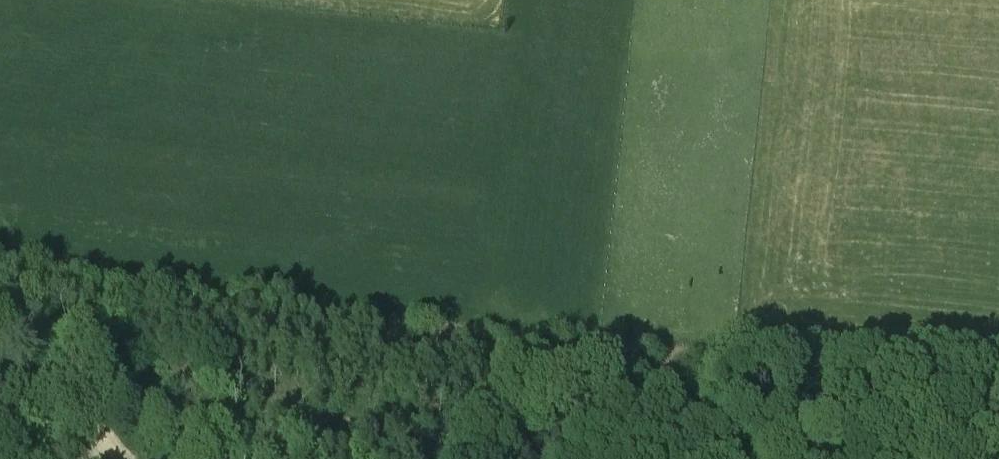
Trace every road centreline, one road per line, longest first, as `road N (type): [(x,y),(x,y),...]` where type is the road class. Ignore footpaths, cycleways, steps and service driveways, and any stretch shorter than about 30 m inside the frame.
road 1 (track): [(0,338),(34,339),(132,458)]
road 2 (track): [(593,458),(653,404),(700,411)]

